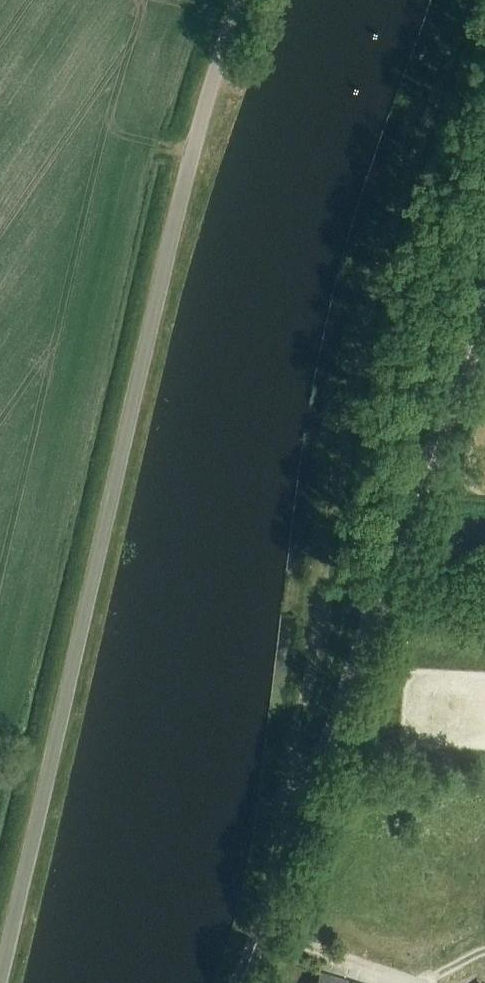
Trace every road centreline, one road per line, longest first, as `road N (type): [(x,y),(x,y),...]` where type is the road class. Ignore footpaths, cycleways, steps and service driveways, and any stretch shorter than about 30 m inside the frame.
road 1 (unclassified): [(0,980),(192,156),(240,0)]
road 2 (unclassified): [(242,982),(484,310)]

